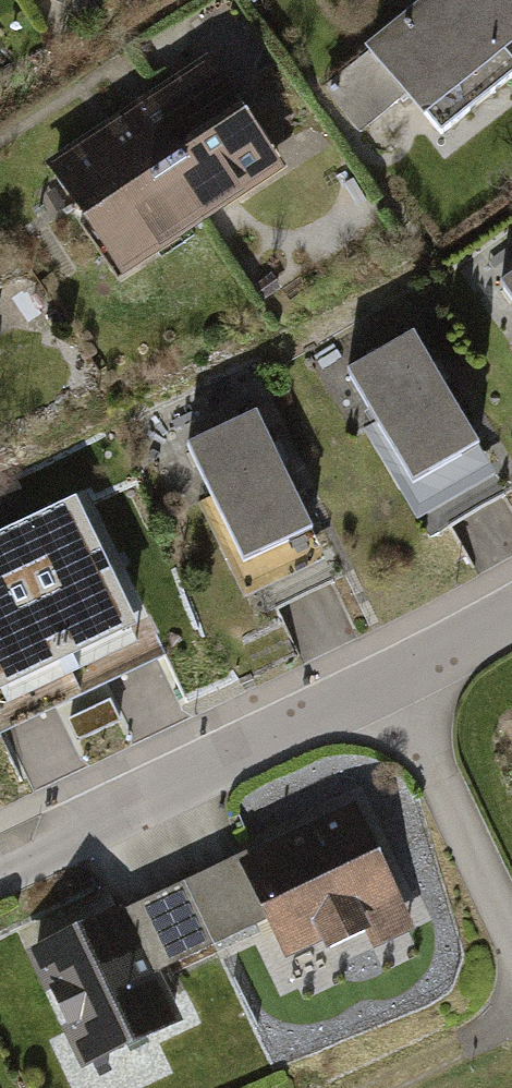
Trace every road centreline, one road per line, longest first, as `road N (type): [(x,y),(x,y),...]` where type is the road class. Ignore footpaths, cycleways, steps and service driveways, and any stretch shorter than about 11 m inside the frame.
road 1 (residential): [(390,687),(0,875)]
road 2 (residential): [(390,687),(511,924)]
road 3 (residential): [(511,620),(390,687)]
road 4 (track): [(403,1087),(511,1037)]

